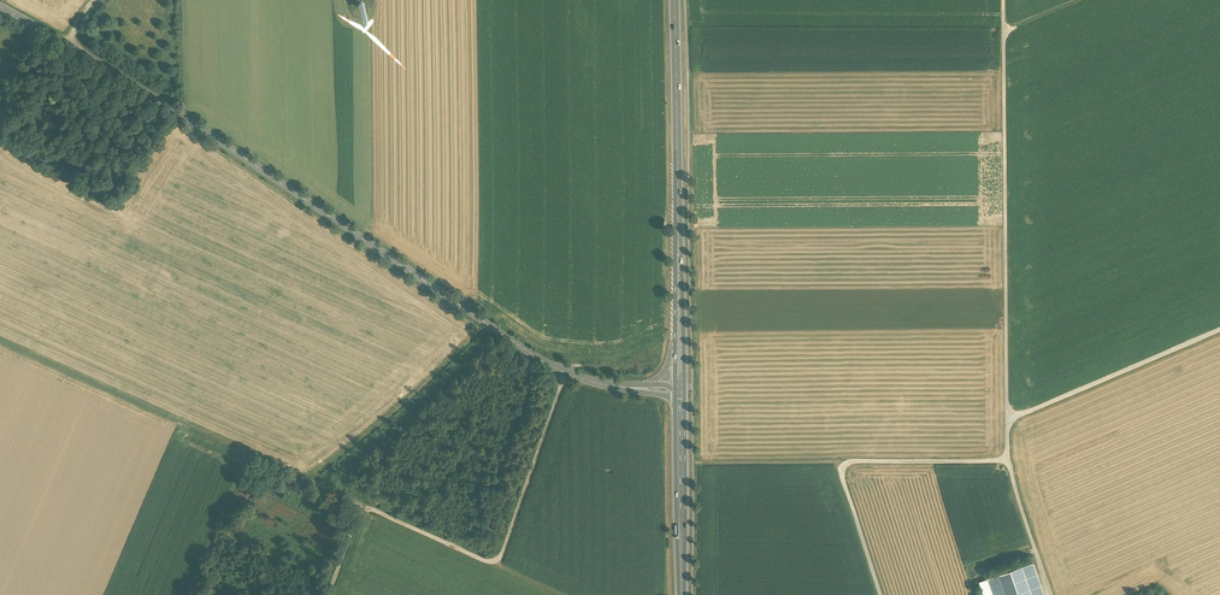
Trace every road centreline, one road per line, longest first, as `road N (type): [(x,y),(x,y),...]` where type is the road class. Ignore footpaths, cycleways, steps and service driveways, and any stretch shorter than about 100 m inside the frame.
road 1 (tertiary): [(617,390),(548,365),(211,137),(0,8)]
road 2 (track): [(362,505),(0,342)]
road 3 (track): [(1004,32),(1007,421)]
road 4 (primary): [(682,334),(675,0)]
road 5 (track): [(328,594),(362,505),(497,567)]
road 6 (track): [(316,485),(493,328)]
road 7 (track): [(1219,330),(1007,421)]
road 8 (track): [(497,567),(564,375)]
road 9 (primary): [(686,594),(683,397)]
road 10 (track): [(1007,421),(1009,461),(1051,594)]
road 11 (track): [(850,463),(1009,461)]
road 12 (track): [(190,594),(248,454)]
road 13 (track): [(850,463),(839,471),(880,594)]
road 14 (track): [(705,464),(842,466)]

